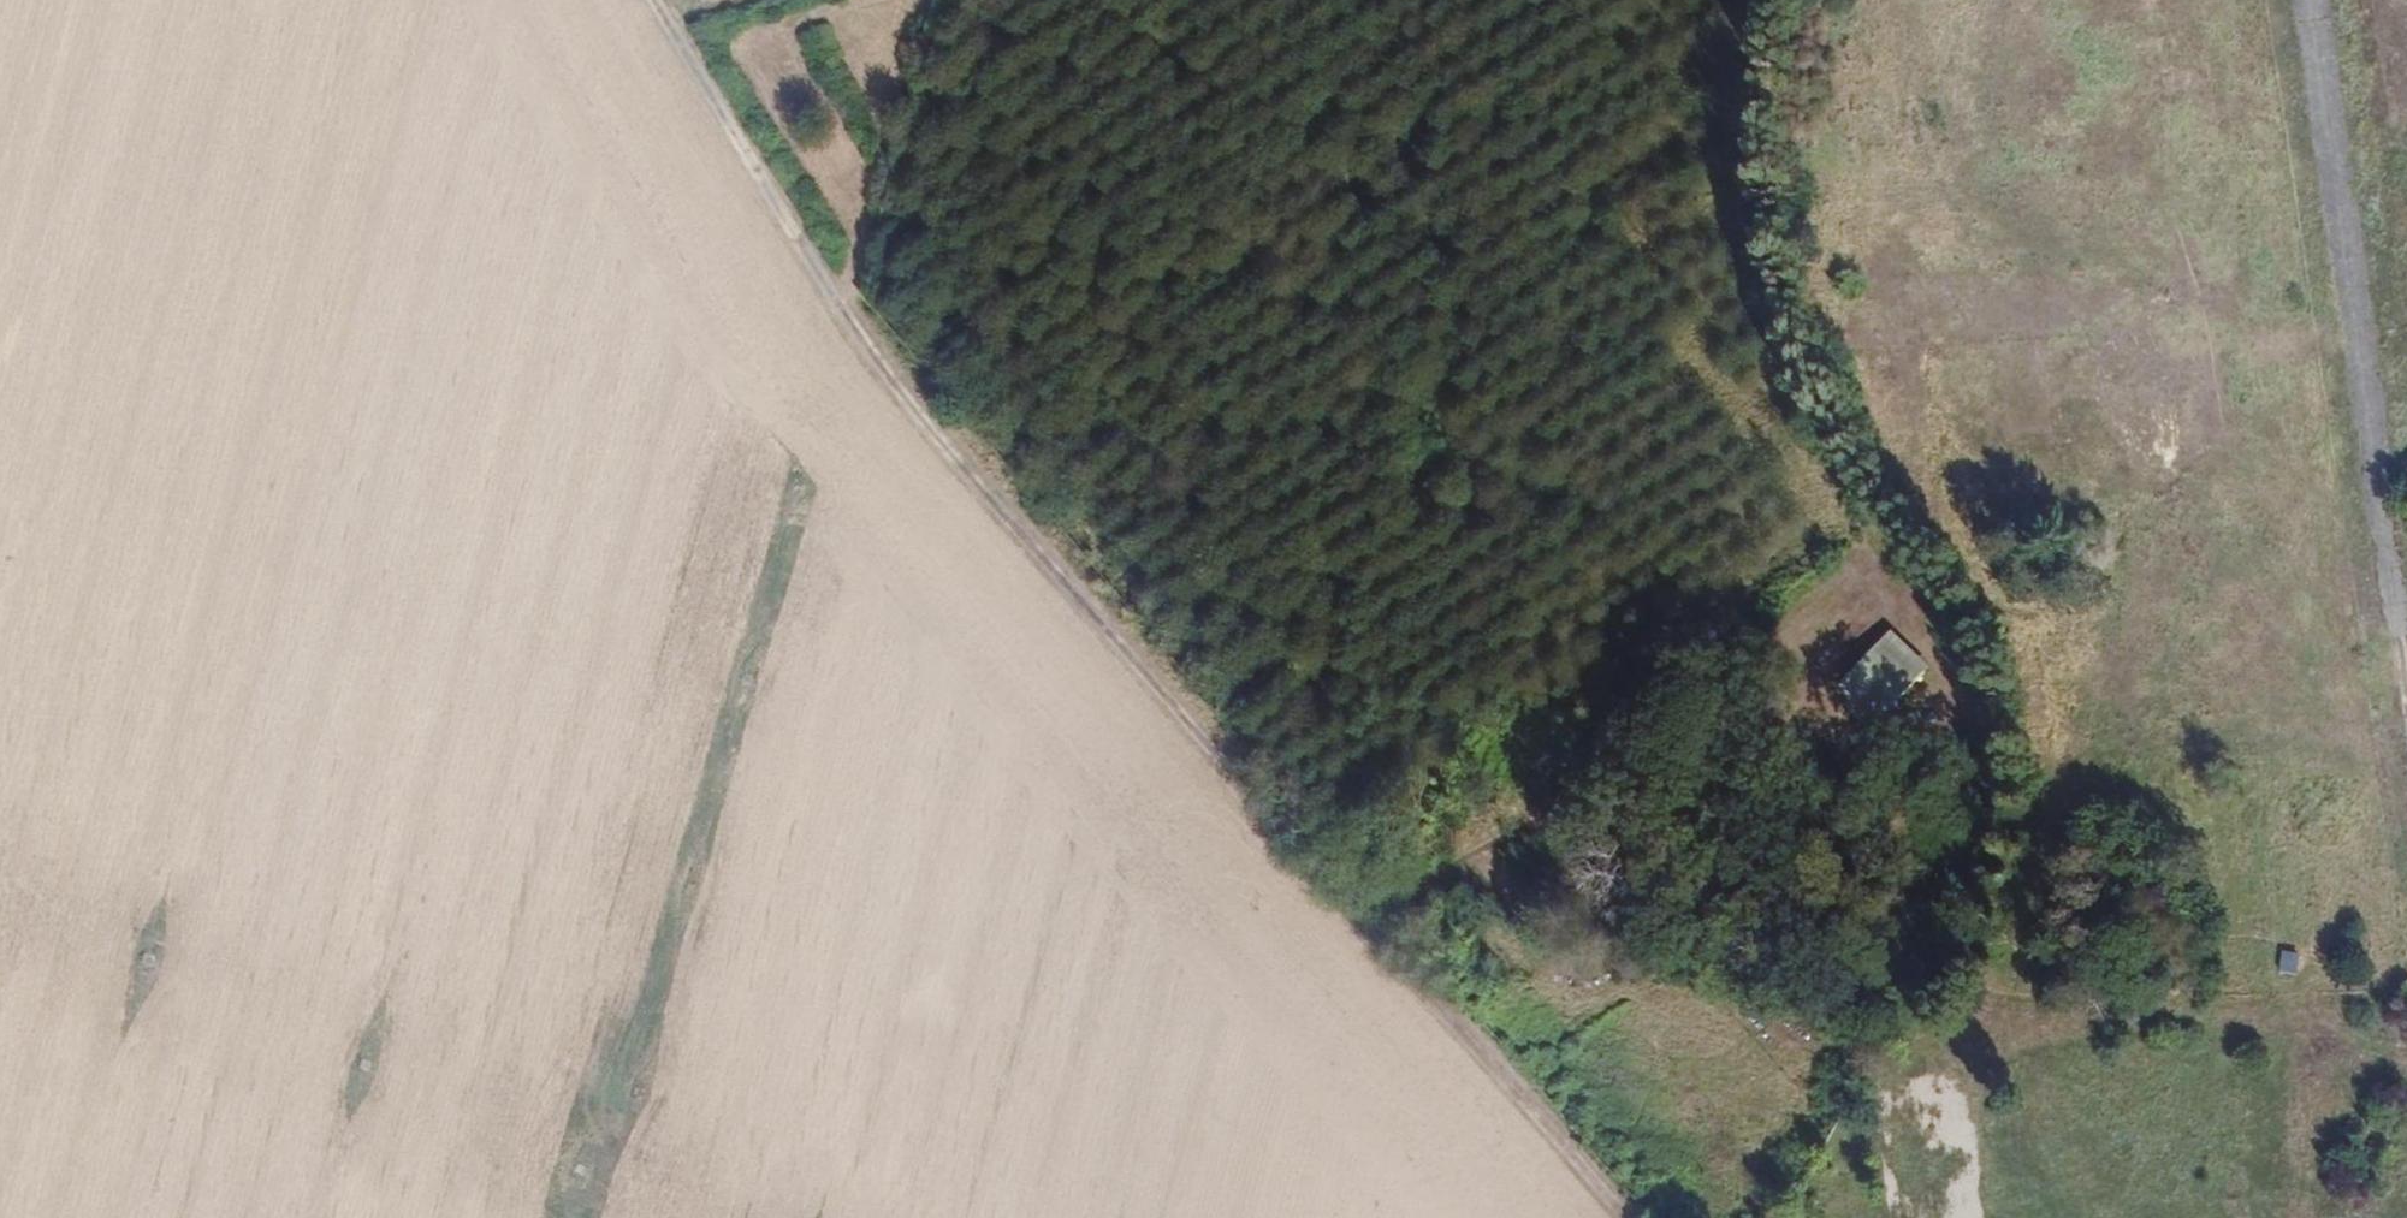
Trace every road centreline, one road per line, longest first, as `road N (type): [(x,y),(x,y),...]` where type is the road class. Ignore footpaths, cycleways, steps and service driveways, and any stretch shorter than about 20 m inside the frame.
road 1 (unclassified): [(1630,1217),(885,372),(656,0)]
road 2 (track): [(2312,0),(2406,651)]

